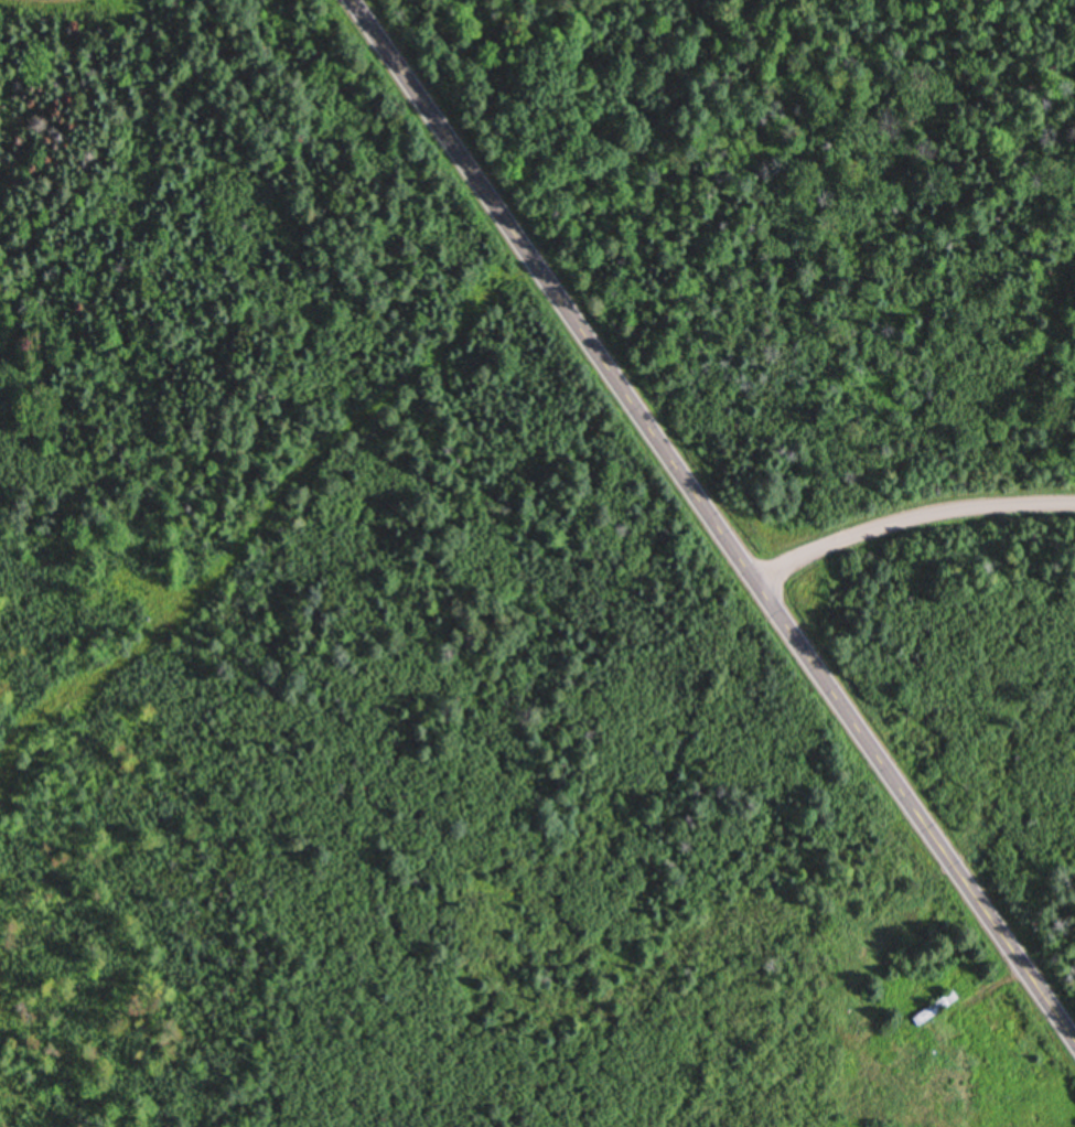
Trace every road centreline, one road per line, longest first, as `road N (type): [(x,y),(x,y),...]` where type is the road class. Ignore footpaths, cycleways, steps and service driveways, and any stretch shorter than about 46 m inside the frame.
road 1 (tertiary): [(358,0),(1074,1035)]
road 2 (residential): [(1074,504),(1003,505),(888,524),(762,578)]

